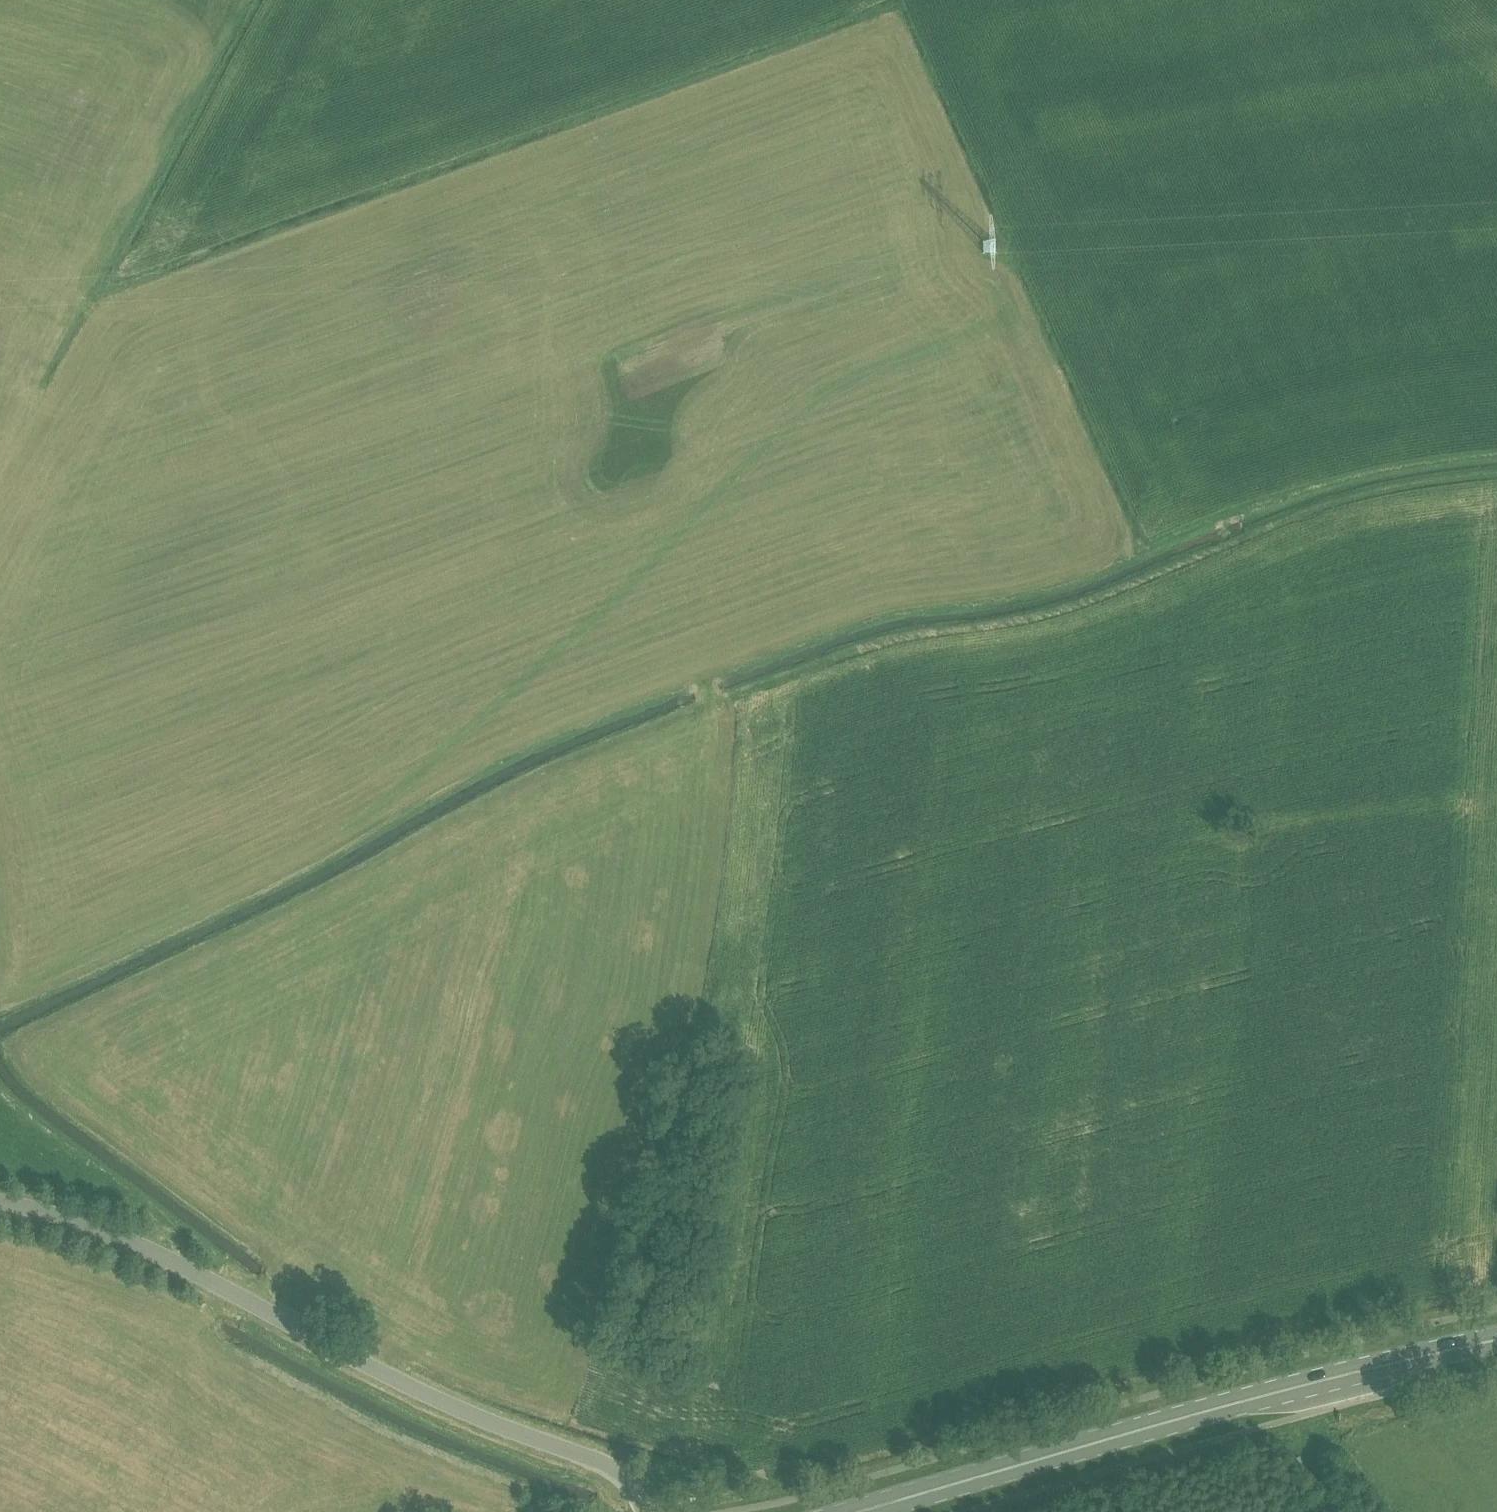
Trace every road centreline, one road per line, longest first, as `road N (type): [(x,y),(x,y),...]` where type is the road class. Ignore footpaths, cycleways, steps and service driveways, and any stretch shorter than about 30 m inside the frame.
road 1 (unclassified): [(0,1202),(139,1246),(378,1373),(612,1471),(640,1511)]
road 2 (secondary): [(855,1511),(1496,1342)]
road 3 (track): [(0,418),(88,269)]

